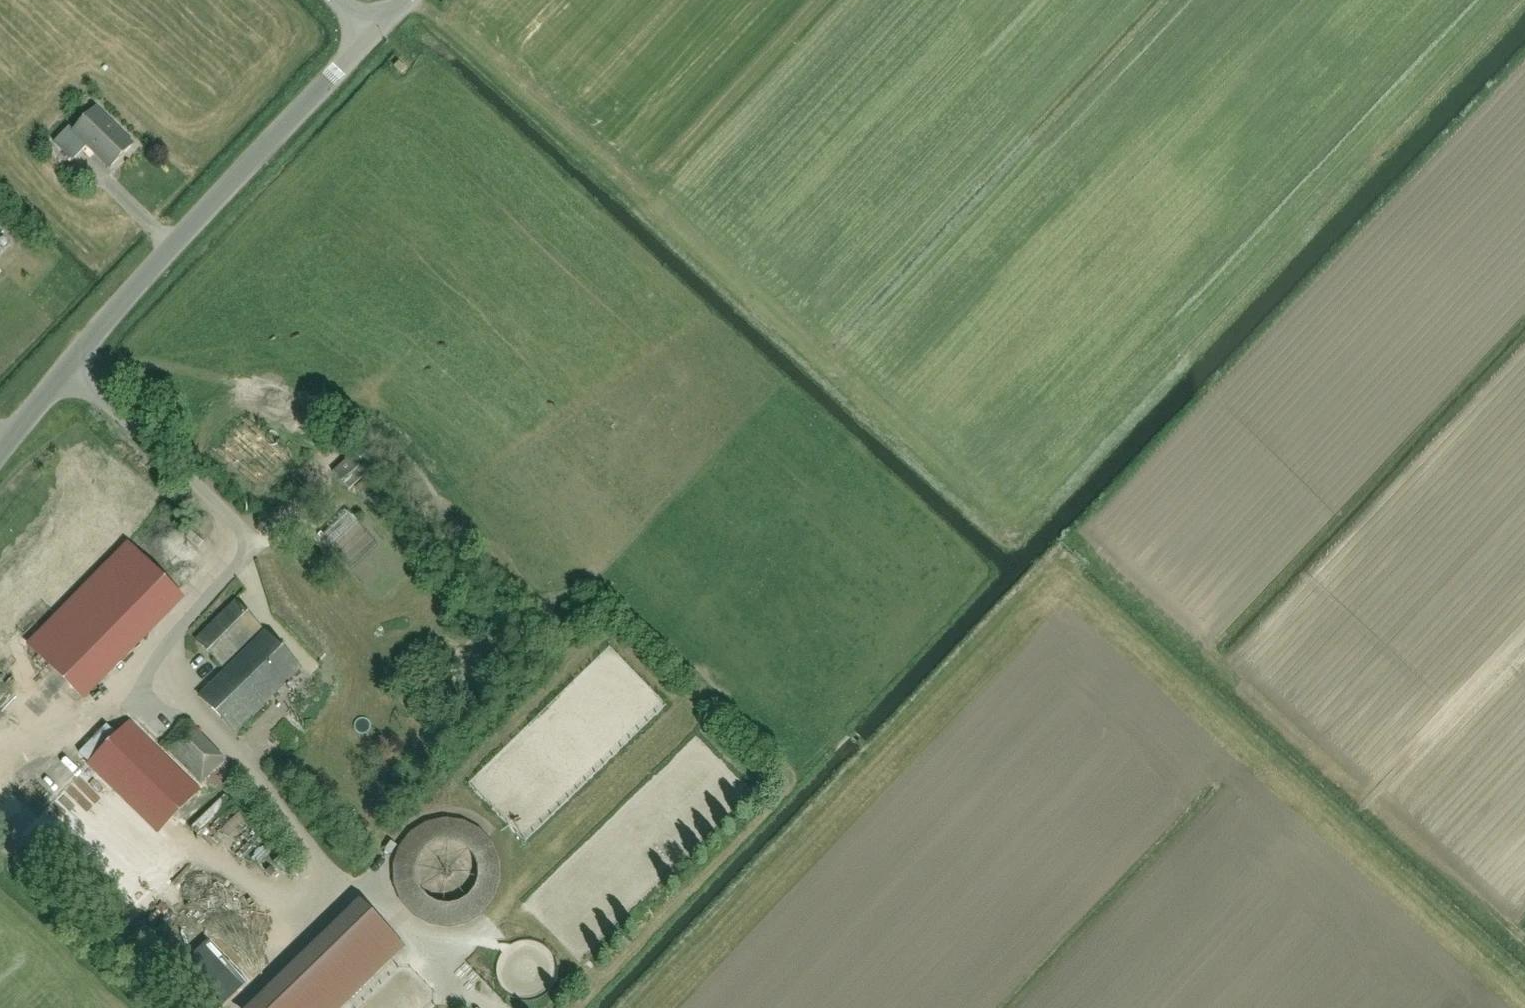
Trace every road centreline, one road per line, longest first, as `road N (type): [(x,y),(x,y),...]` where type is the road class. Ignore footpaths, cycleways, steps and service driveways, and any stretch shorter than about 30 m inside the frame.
road 1 (tertiary): [(0,451),(127,296),(369,31)]

